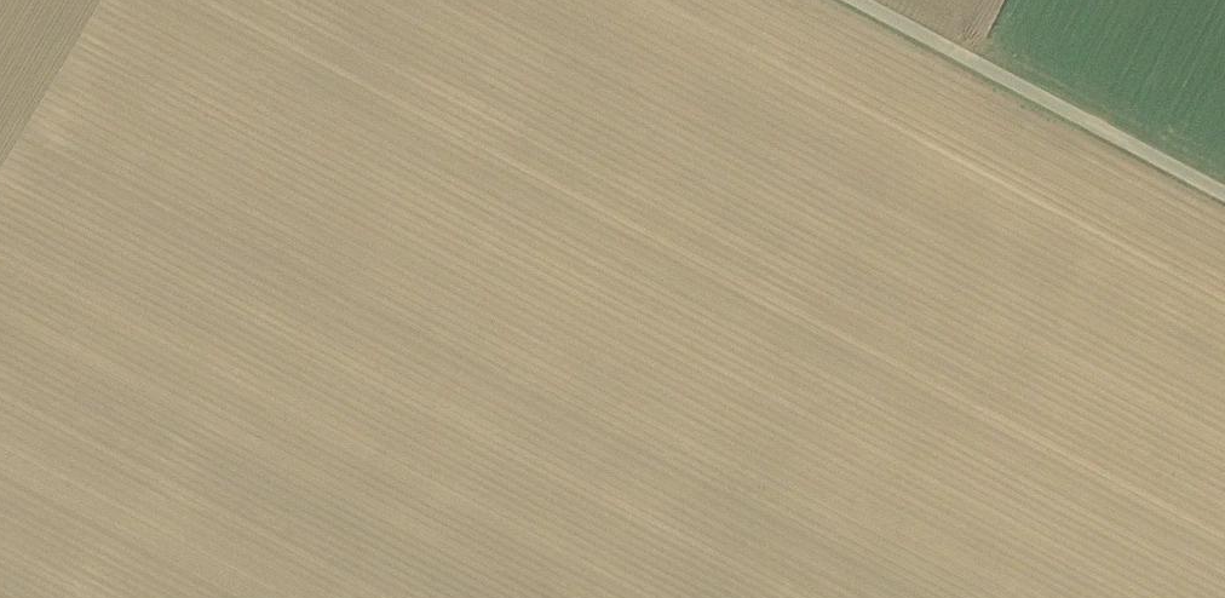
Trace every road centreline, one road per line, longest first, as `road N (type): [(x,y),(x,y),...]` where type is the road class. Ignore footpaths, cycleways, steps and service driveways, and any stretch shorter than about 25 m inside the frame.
road 1 (track): [(853,0),(1224,195)]

